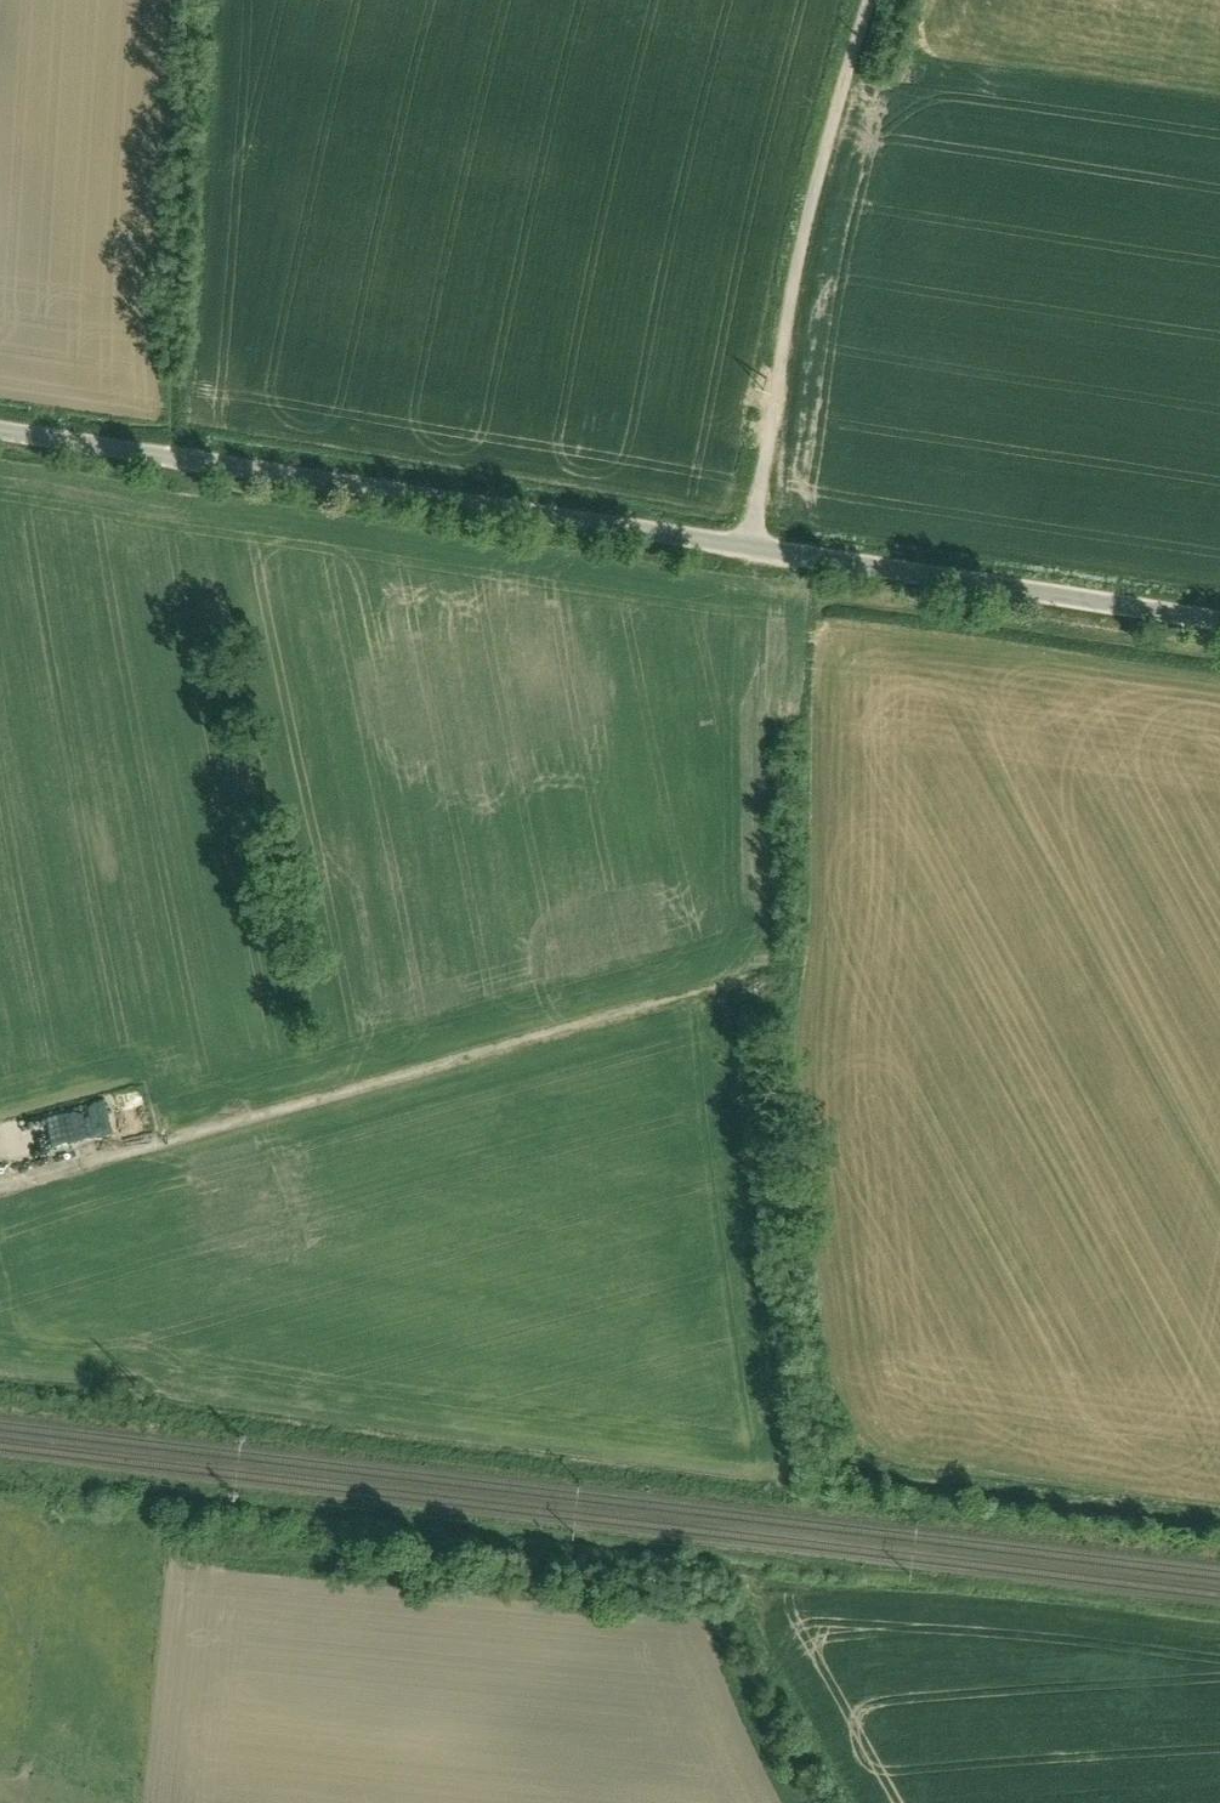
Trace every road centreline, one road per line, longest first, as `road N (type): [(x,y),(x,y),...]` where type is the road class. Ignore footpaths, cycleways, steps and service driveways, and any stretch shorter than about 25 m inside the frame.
road 1 (residential): [(0,432),(747,544)]
road 2 (unclassified): [(747,544),(776,369),(864,0)]
road 3 (residential): [(747,544),(1219,617)]
road 4 (track): [(0,1181),(339,1090)]

